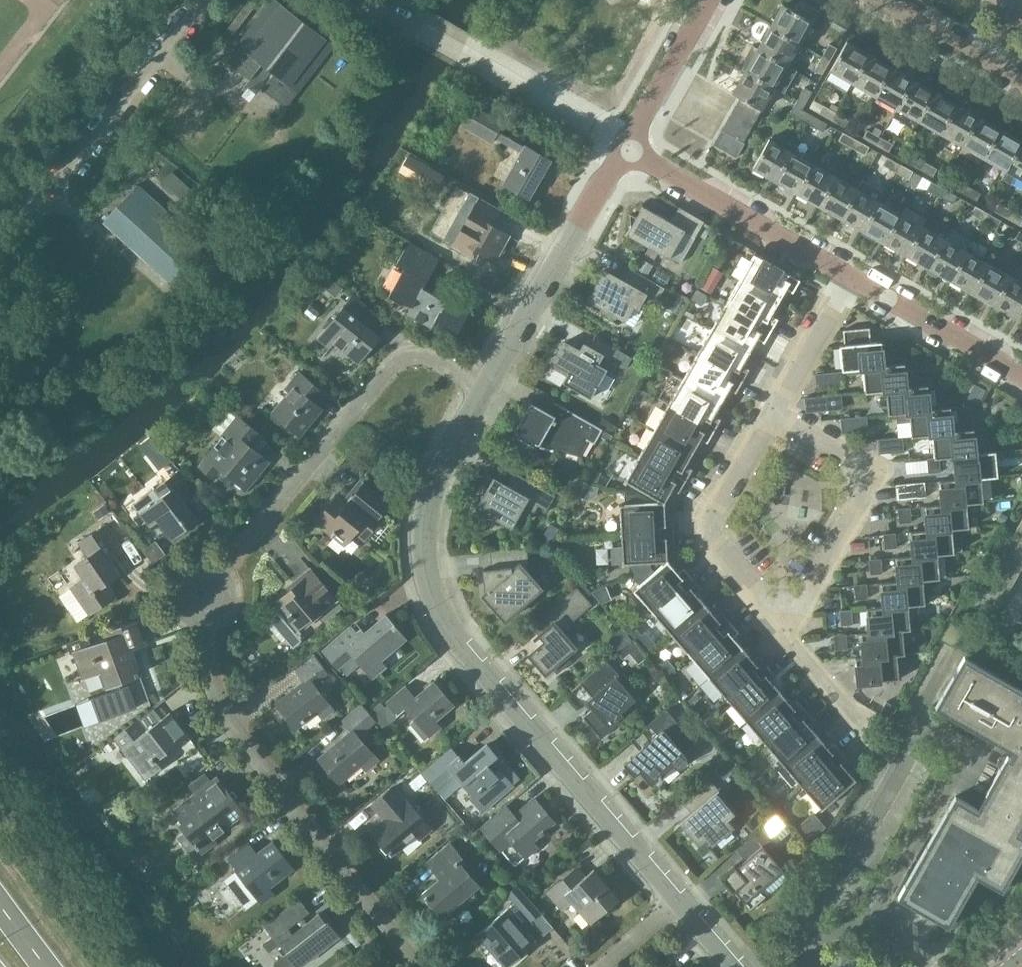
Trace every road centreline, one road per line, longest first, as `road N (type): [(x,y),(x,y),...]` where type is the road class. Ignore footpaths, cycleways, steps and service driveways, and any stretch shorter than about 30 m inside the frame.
road 1 (residential): [(419,966),(240,737),(212,678),(209,631),(241,550),(402,358),(431,356),(487,387)]
road 2 (residential): [(684,901),(441,604),(430,554),(434,492),(487,387)]
road 3 (residential): [(794,635),(879,472),(774,408)]
road 4 (unclassified): [(372,0),(624,146)]
road 5 (residential): [(487,387),(624,146)]
road 6 (residential): [(794,635),(709,531),(774,408)]
road 7 (residential): [(843,277),(624,146)]
road 8 (unclassified): [(45,184),(70,169),(200,0)]
road 9 (residential): [(1021,377),(843,277)]
road 10 (residential): [(624,146),(708,0)]
road 11 (residential): [(774,408),(843,277)]
road 12 (residential): [(984,64),(876,0)]

